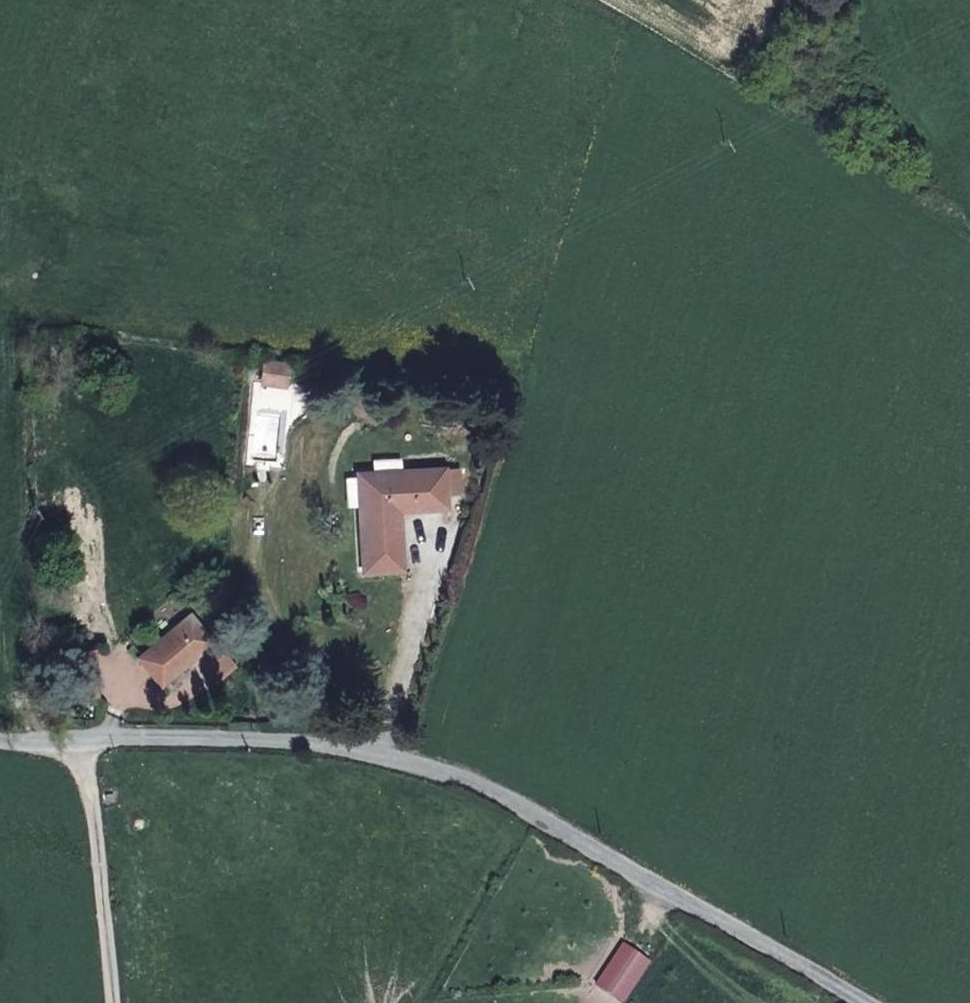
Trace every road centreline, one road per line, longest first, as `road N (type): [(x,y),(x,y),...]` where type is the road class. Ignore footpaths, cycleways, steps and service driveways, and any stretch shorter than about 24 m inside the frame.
road 1 (unclassified): [(865,1002),(484,788),(364,755),(234,738),(121,738),(79,747),(0,741)]

